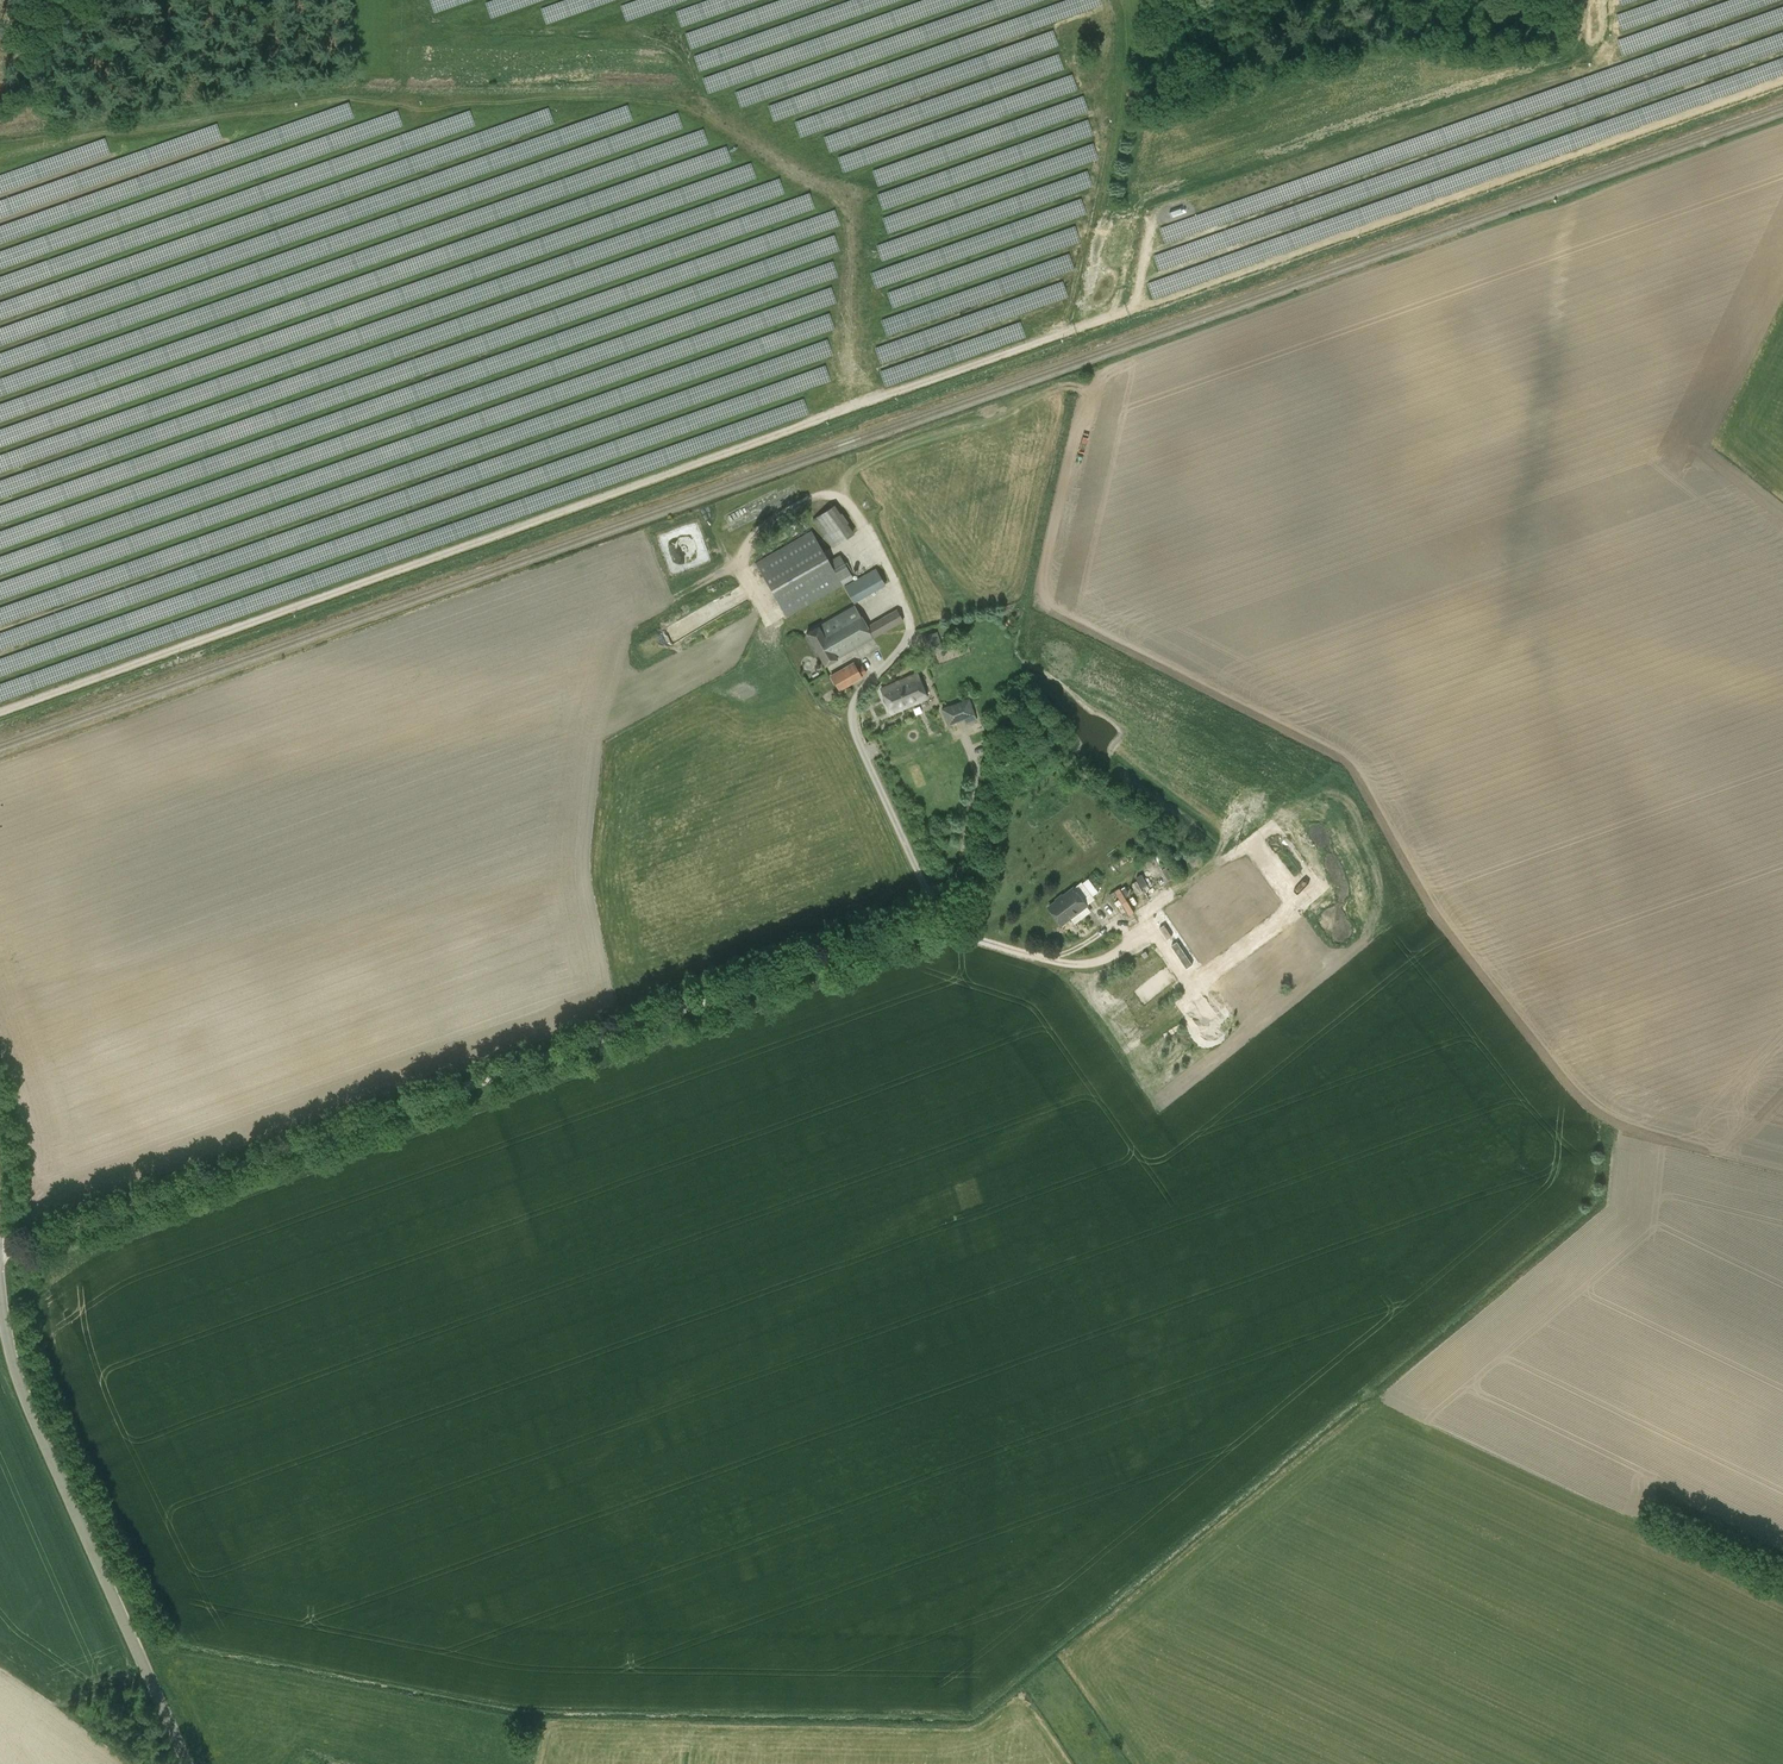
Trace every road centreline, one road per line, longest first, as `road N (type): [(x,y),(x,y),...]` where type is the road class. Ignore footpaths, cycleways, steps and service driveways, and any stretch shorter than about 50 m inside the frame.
road 1 (unclassified): [(0,1253),(940,917)]
road 2 (unclassified): [(187,1763),(12,1363),(0,1300)]
road 3 (unclassified): [(940,917),(852,728),(862,691),(906,645)]
road 4 (unclassified): [(1134,941),(1080,964),(967,936),(940,917)]

